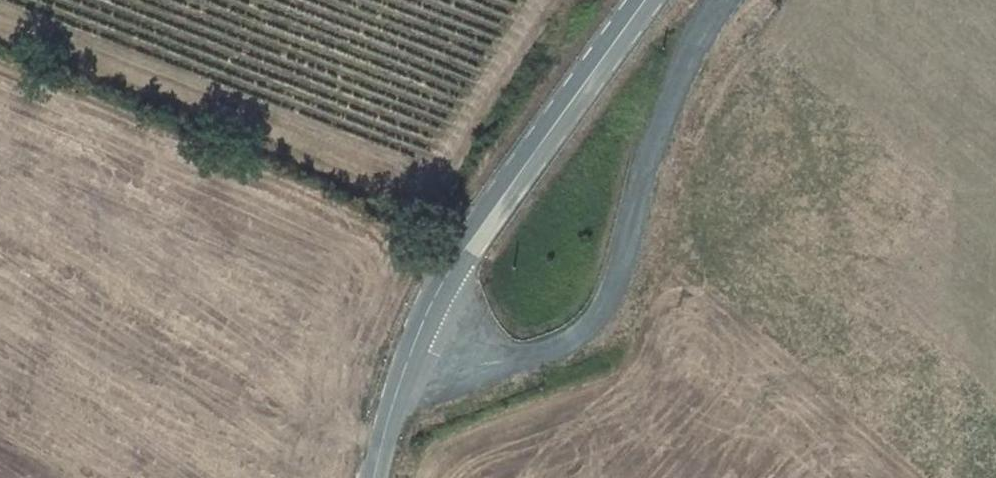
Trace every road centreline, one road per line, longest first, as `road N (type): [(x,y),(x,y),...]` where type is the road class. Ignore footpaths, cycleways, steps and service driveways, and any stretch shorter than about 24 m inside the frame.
road 1 (unclassified): [(418,341),(474,362),(512,364),(572,343),(598,323),(616,289),(655,144),(696,39),(722,0)]
road 2 (tertiary): [(646,0),(458,257),(418,341)]
road 3 (tertiary): [(418,341),(374,477)]

